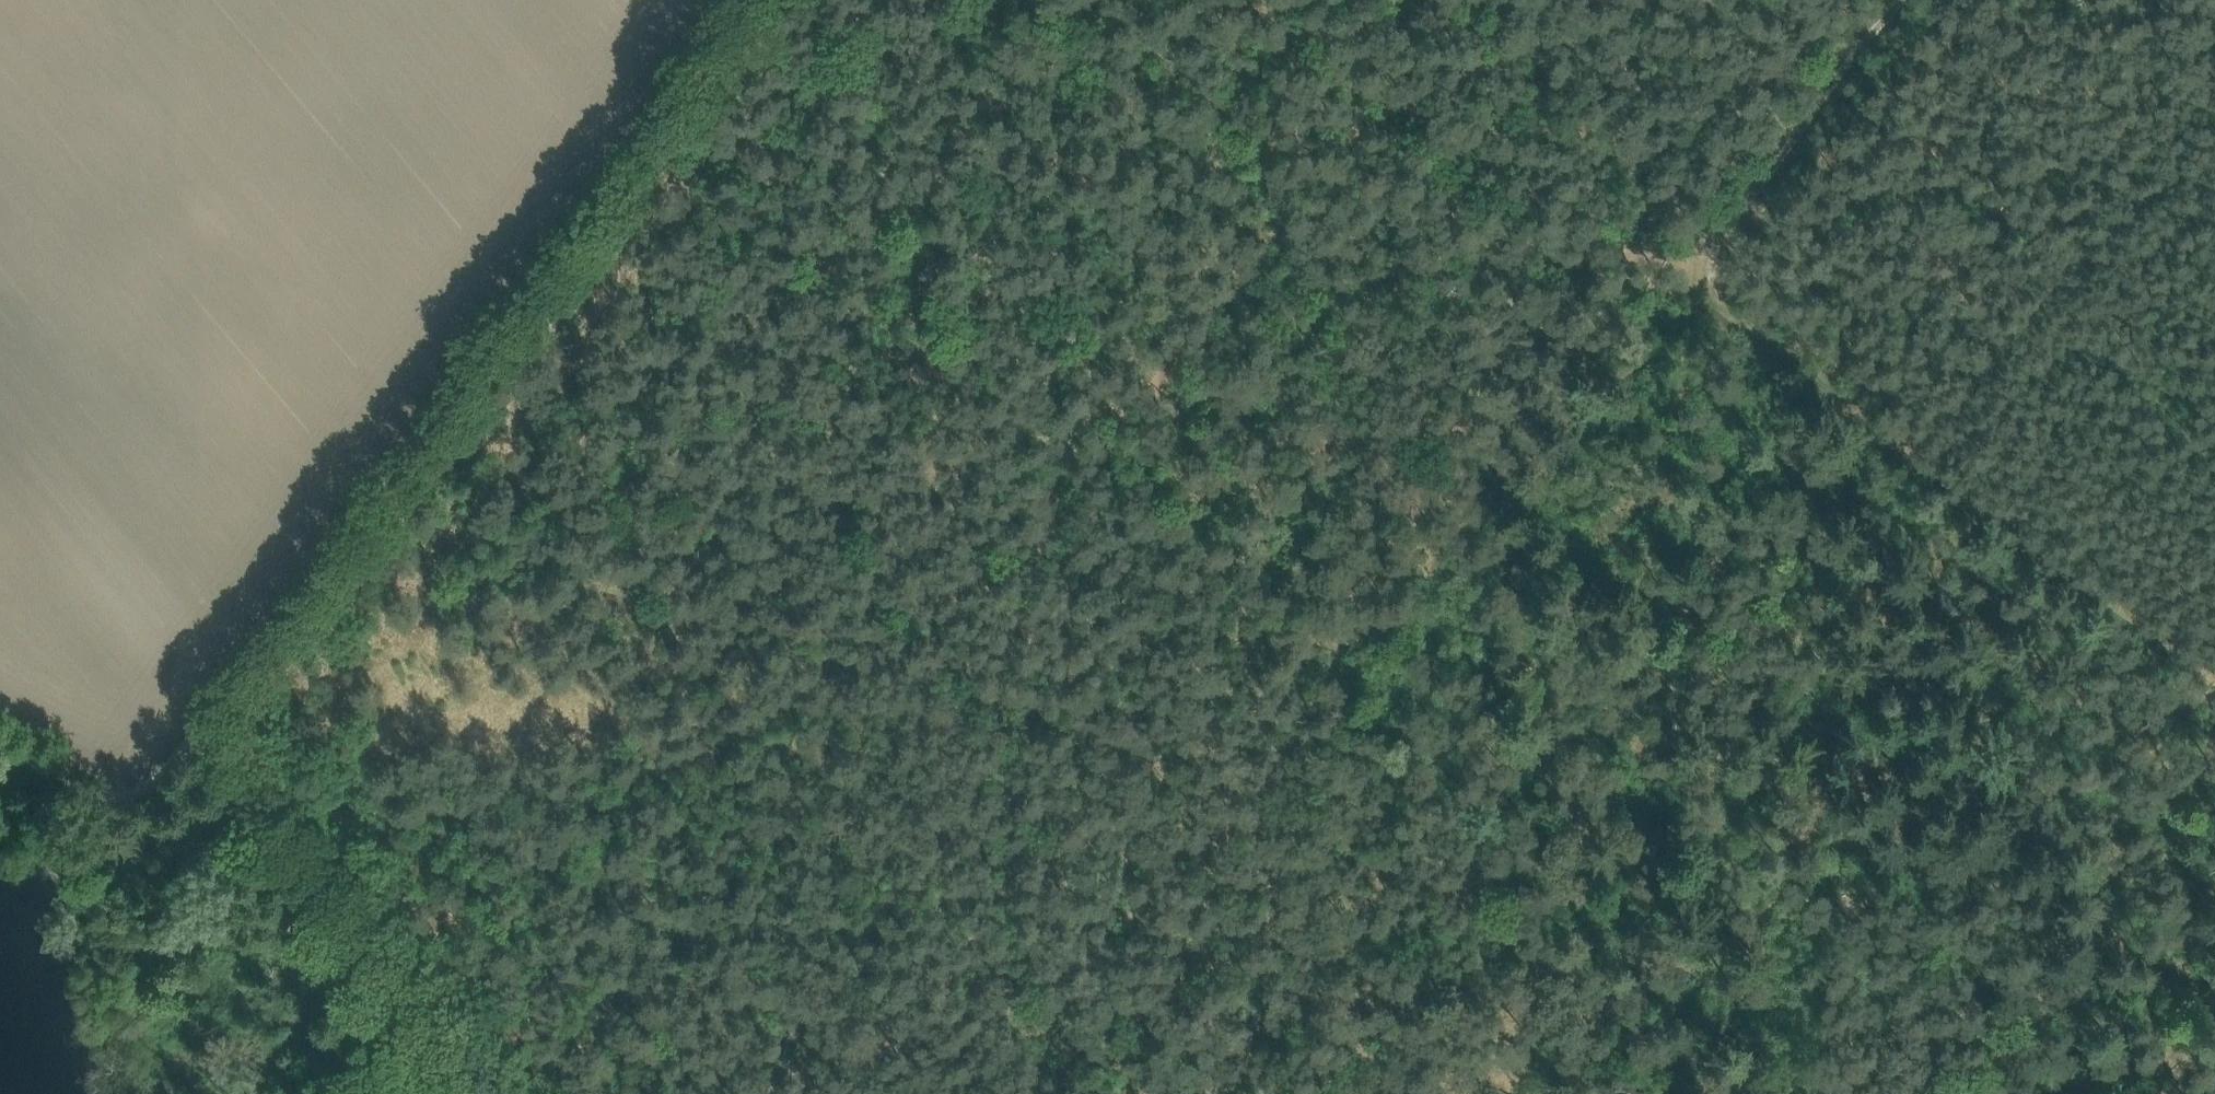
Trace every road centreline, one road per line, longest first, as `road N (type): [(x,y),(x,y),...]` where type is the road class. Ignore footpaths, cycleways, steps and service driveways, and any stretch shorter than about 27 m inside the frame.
road 1 (unclassified): [(188,741),(735,0)]
road 2 (track): [(1893,0),(1716,232),(1698,270)]

